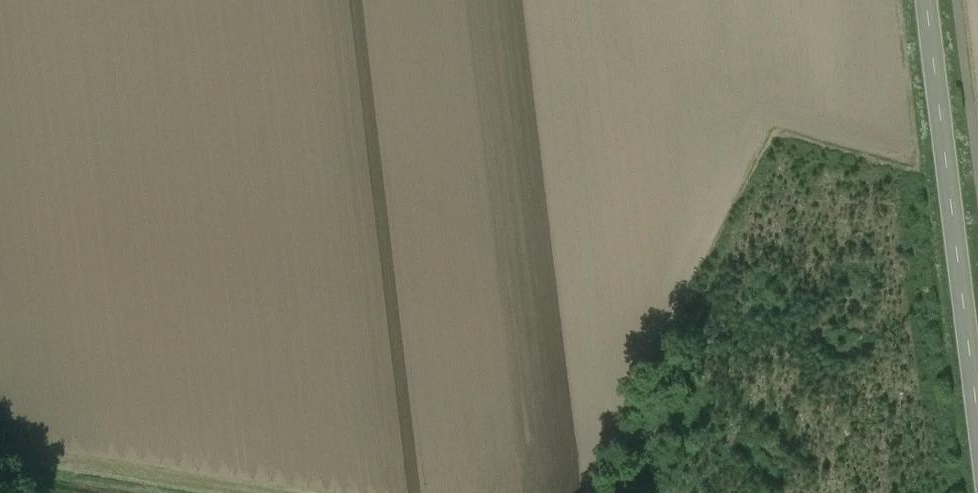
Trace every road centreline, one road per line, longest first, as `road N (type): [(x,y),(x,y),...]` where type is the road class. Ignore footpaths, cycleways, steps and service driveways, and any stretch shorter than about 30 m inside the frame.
road 1 (secondary): [(977,415),(926,0)]

